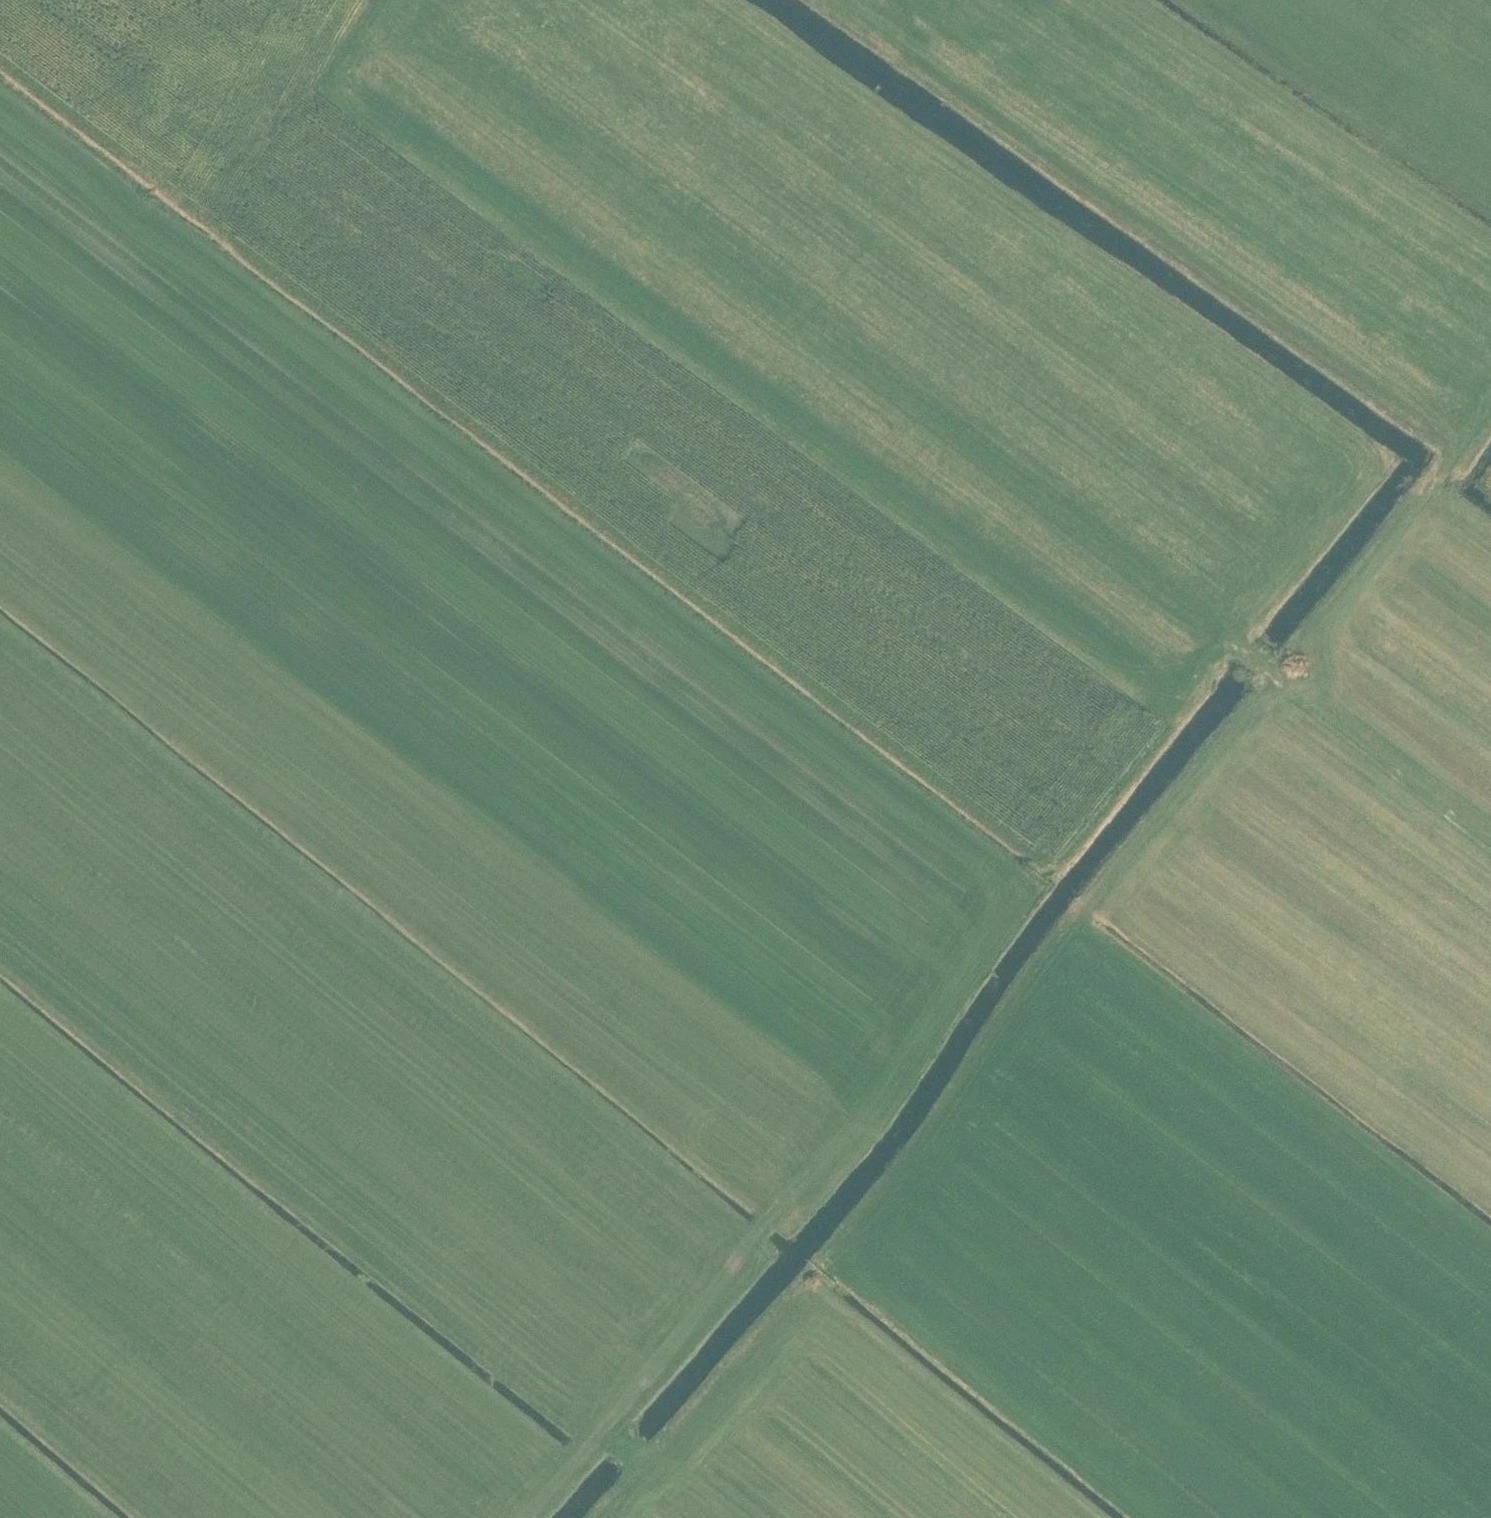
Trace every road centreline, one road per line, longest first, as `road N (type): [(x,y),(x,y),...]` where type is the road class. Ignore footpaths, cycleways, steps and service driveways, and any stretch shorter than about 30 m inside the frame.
road 1 (track): [(532,1517),(773,1208)]
road 2 (track): [(1490,845),(1235,642)]

